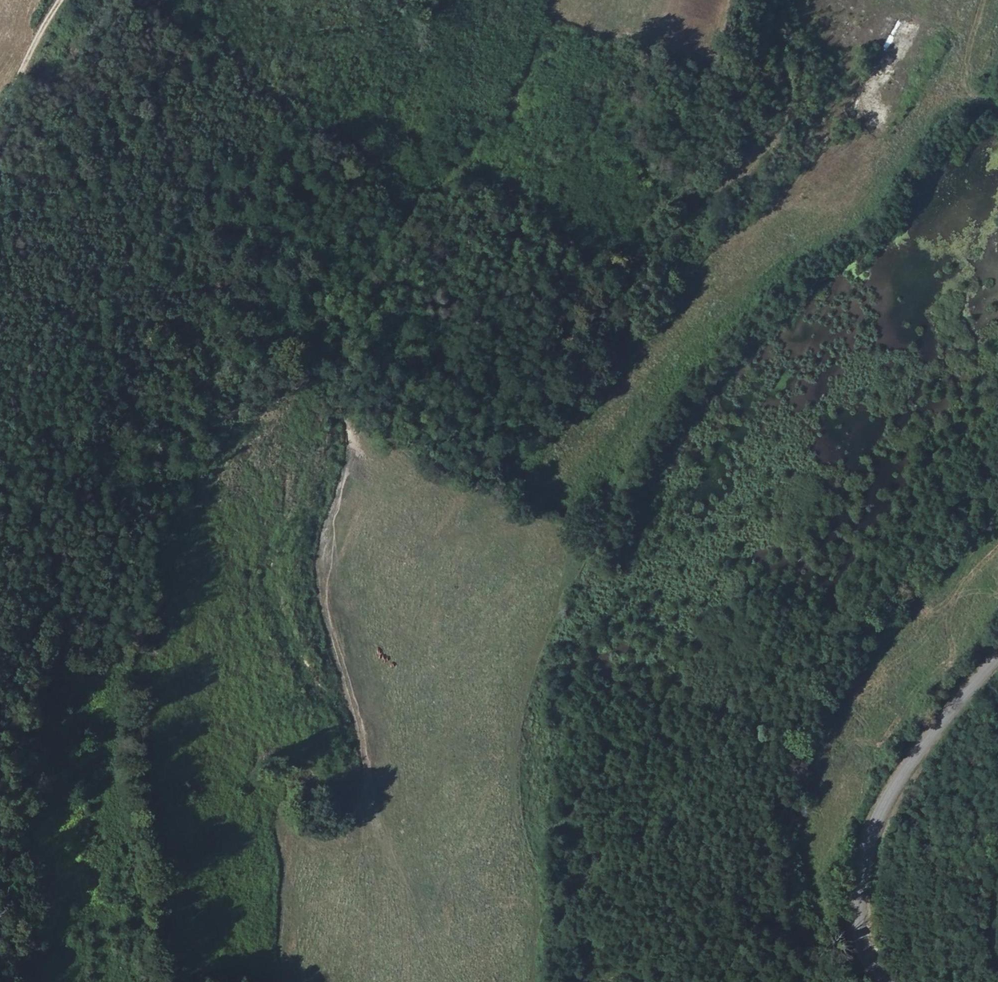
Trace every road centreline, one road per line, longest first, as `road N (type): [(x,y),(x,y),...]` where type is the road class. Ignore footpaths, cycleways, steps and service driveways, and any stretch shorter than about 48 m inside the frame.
road 1 (secondary): [(888,981),(868,939),(862,868),(888,796),(997,658)]
road 2 (track): [(61,0),(0,120)]

